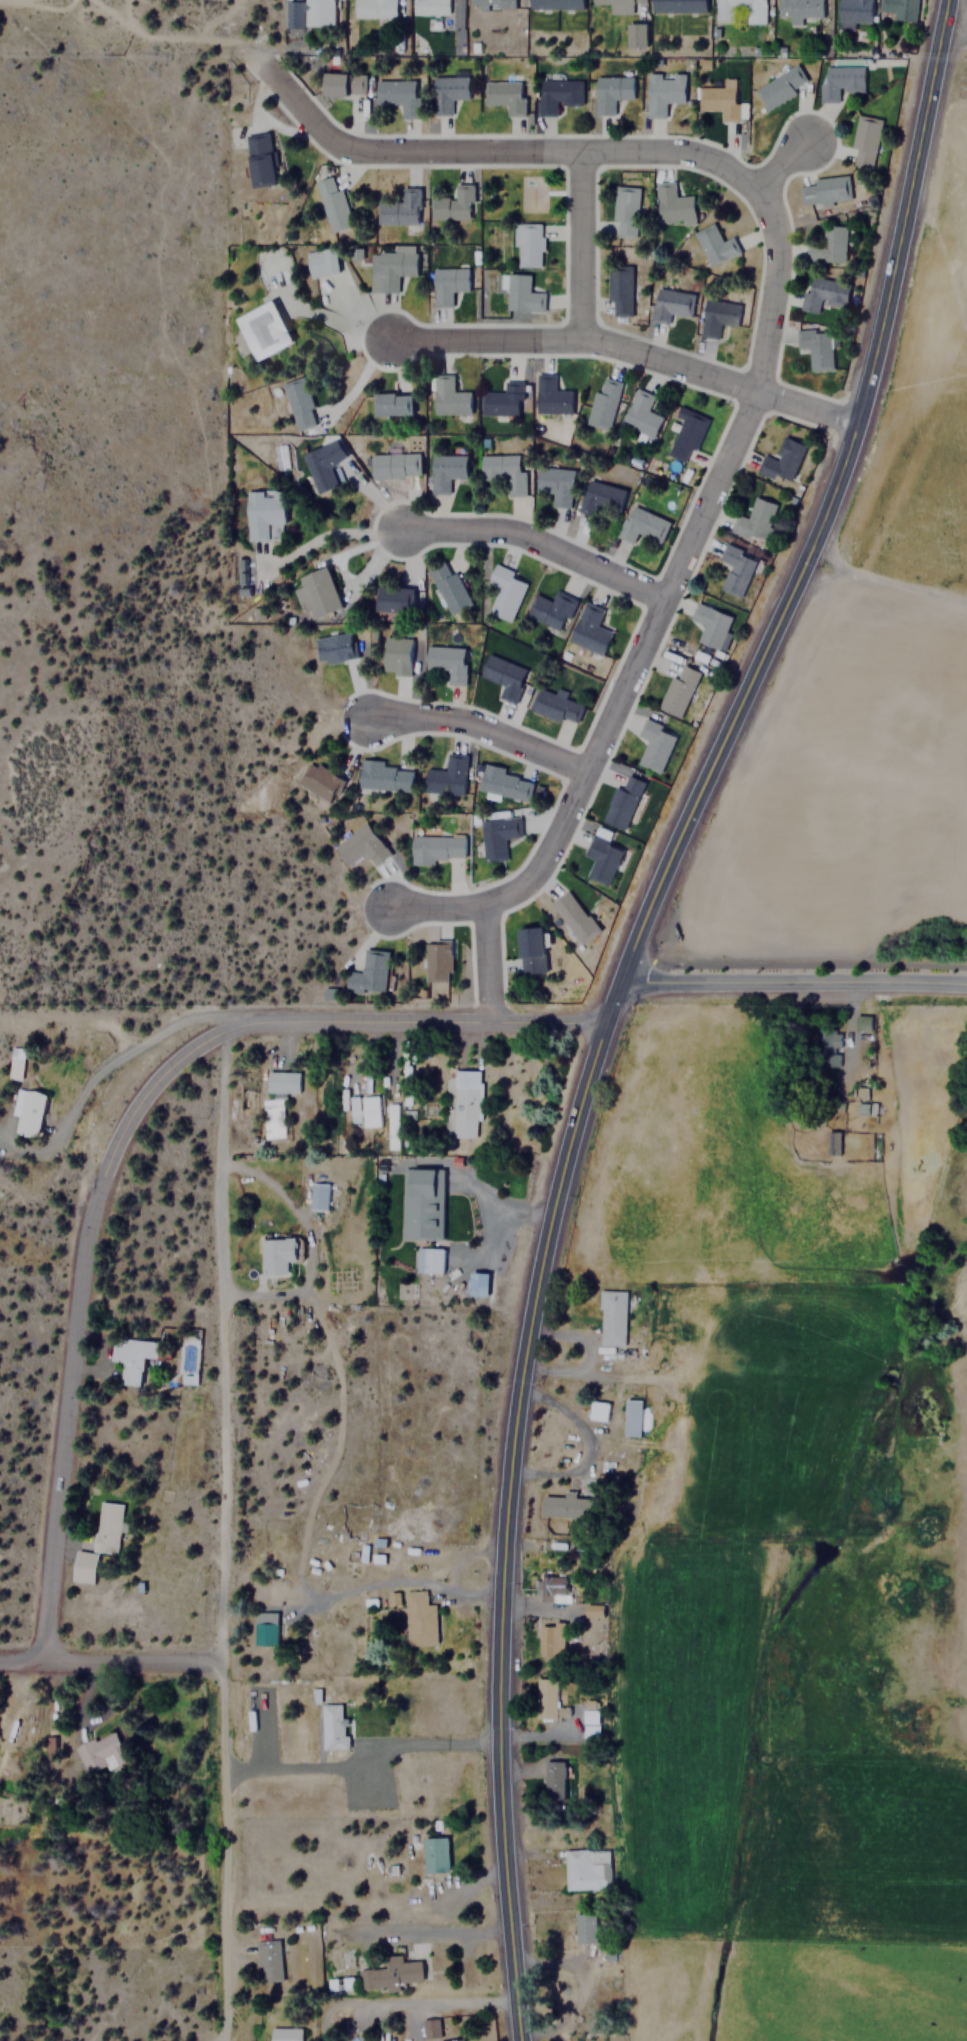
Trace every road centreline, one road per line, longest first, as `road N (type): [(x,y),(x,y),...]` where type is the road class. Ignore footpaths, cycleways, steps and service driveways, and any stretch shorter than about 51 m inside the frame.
road 1 (secondary): [(518,2040),(500,1796),(498,1595),(522,1374),(556,1206),(617,980),(823,518),(857,421),(948,0)]
road 2 (residential): [(483,907),(523,890),(586,773),(756,391),(775,221),(761,192),(727,165),(664,153),(349,149),(323,137),(256,57)]
road 3 (residential): [(227,2040),(216,1191),(225,1030)]
road 4 (tertiary): [(45,1662),(79,1280),(96,1195),(118,1137),(158,1076),(225,1030)]
road 5 (residential): [(391,340),(583,338),(857,421)]
road 6 (tertiary): [(605,1023),(225,1030)]
road 7 (tertiary): [(966,982),(617,980)]
road 8 (residential): [(665,600),(511,532),(398,530)]
road 9 (residential): [(586,773),(457,722),(366,719)]
road 10 (residential): [(224,1661),(0,1662)]
road 11 (residential): [(501,1592),(397,1581),(311,1604)]
road 12 (residential): [(583,338),(584,152)]
road 13 (residential): [(359,2014),(514,2000)]

